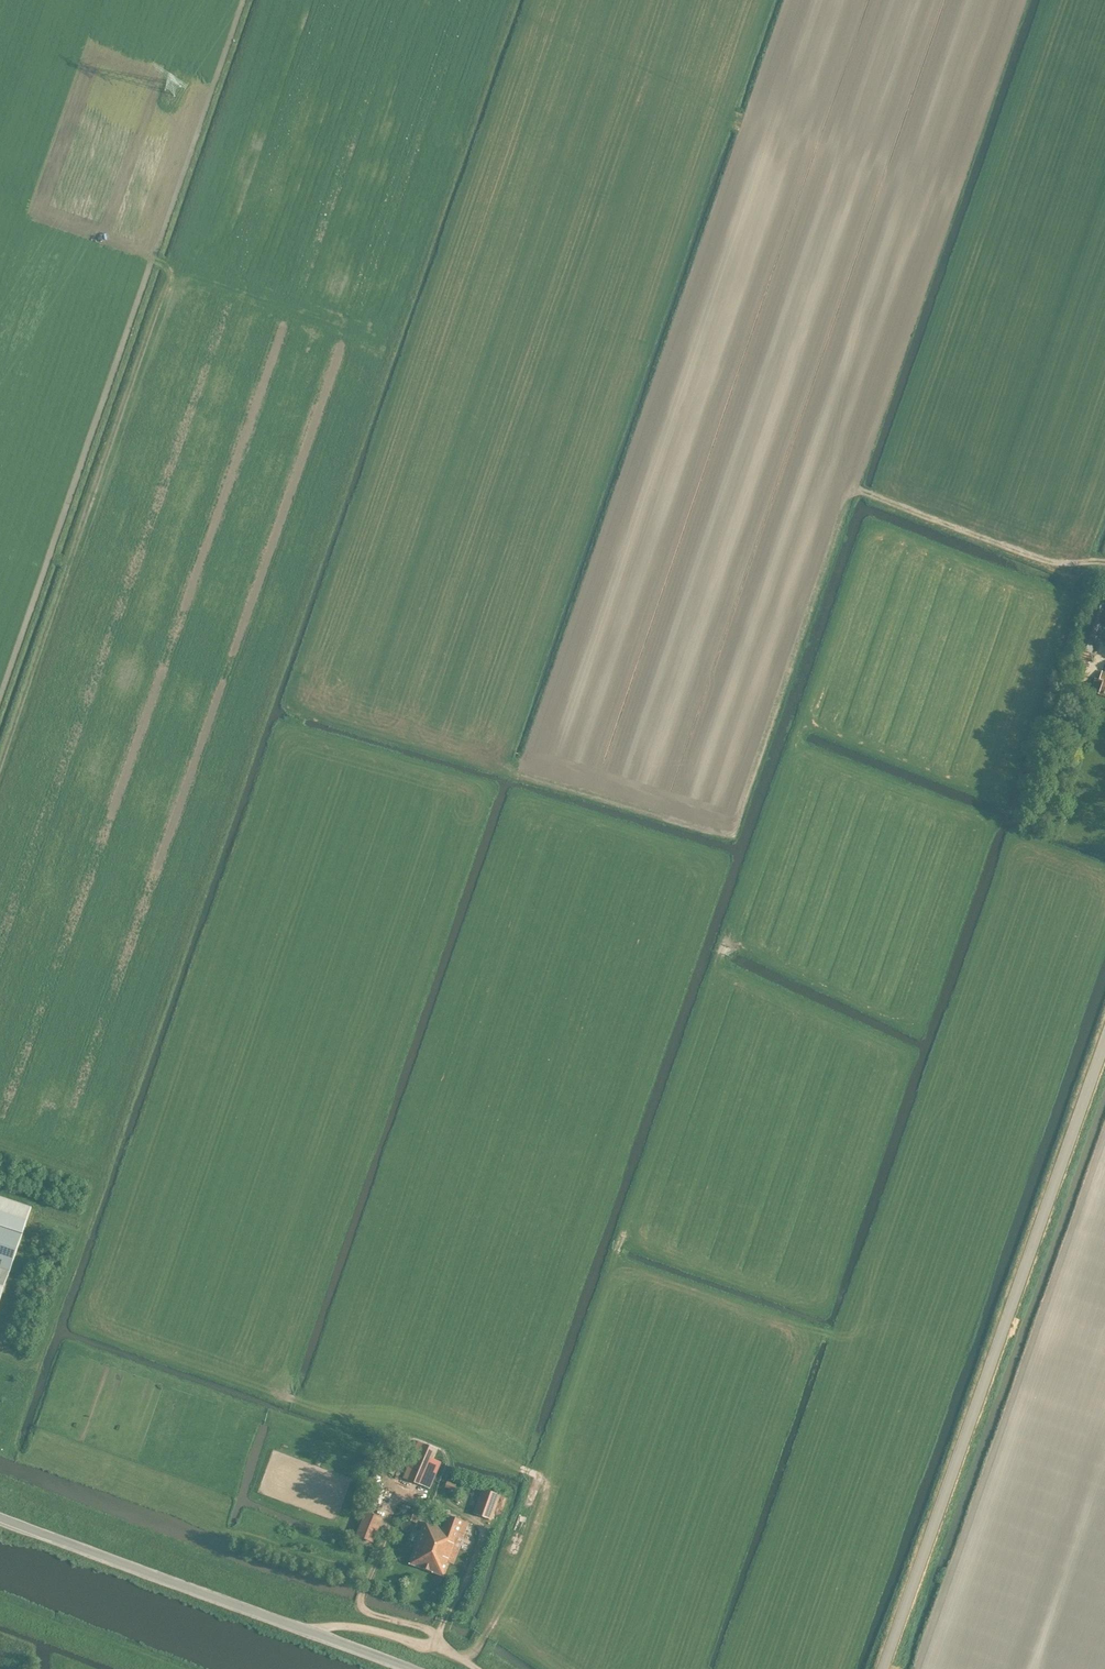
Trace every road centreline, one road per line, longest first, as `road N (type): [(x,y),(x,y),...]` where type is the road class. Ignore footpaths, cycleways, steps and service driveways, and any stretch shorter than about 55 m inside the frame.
road 1 (tertiary): [(882,1668),(1104,1041)]
road 2 (tertiary): [(416,1668),(0,1515)]

